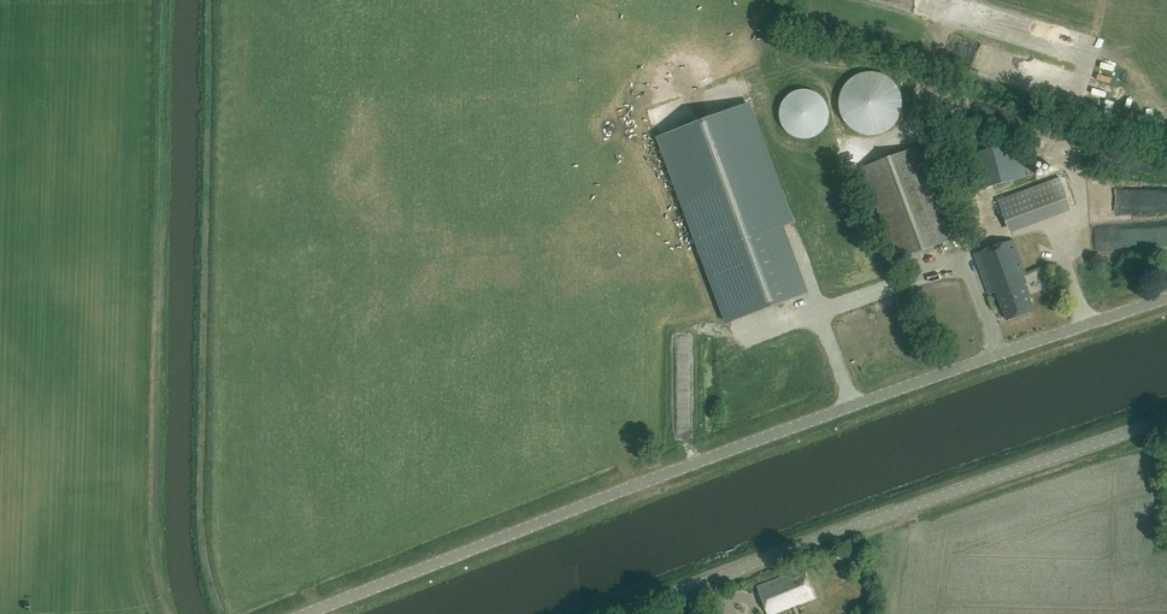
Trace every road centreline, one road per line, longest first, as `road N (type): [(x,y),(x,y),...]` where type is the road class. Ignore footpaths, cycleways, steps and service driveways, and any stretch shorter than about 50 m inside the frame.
road 1 (tertiary): [(1166,299),(821,418),(309,613)]
road 2 (tertiary): [(619,613),(1166,420)]

